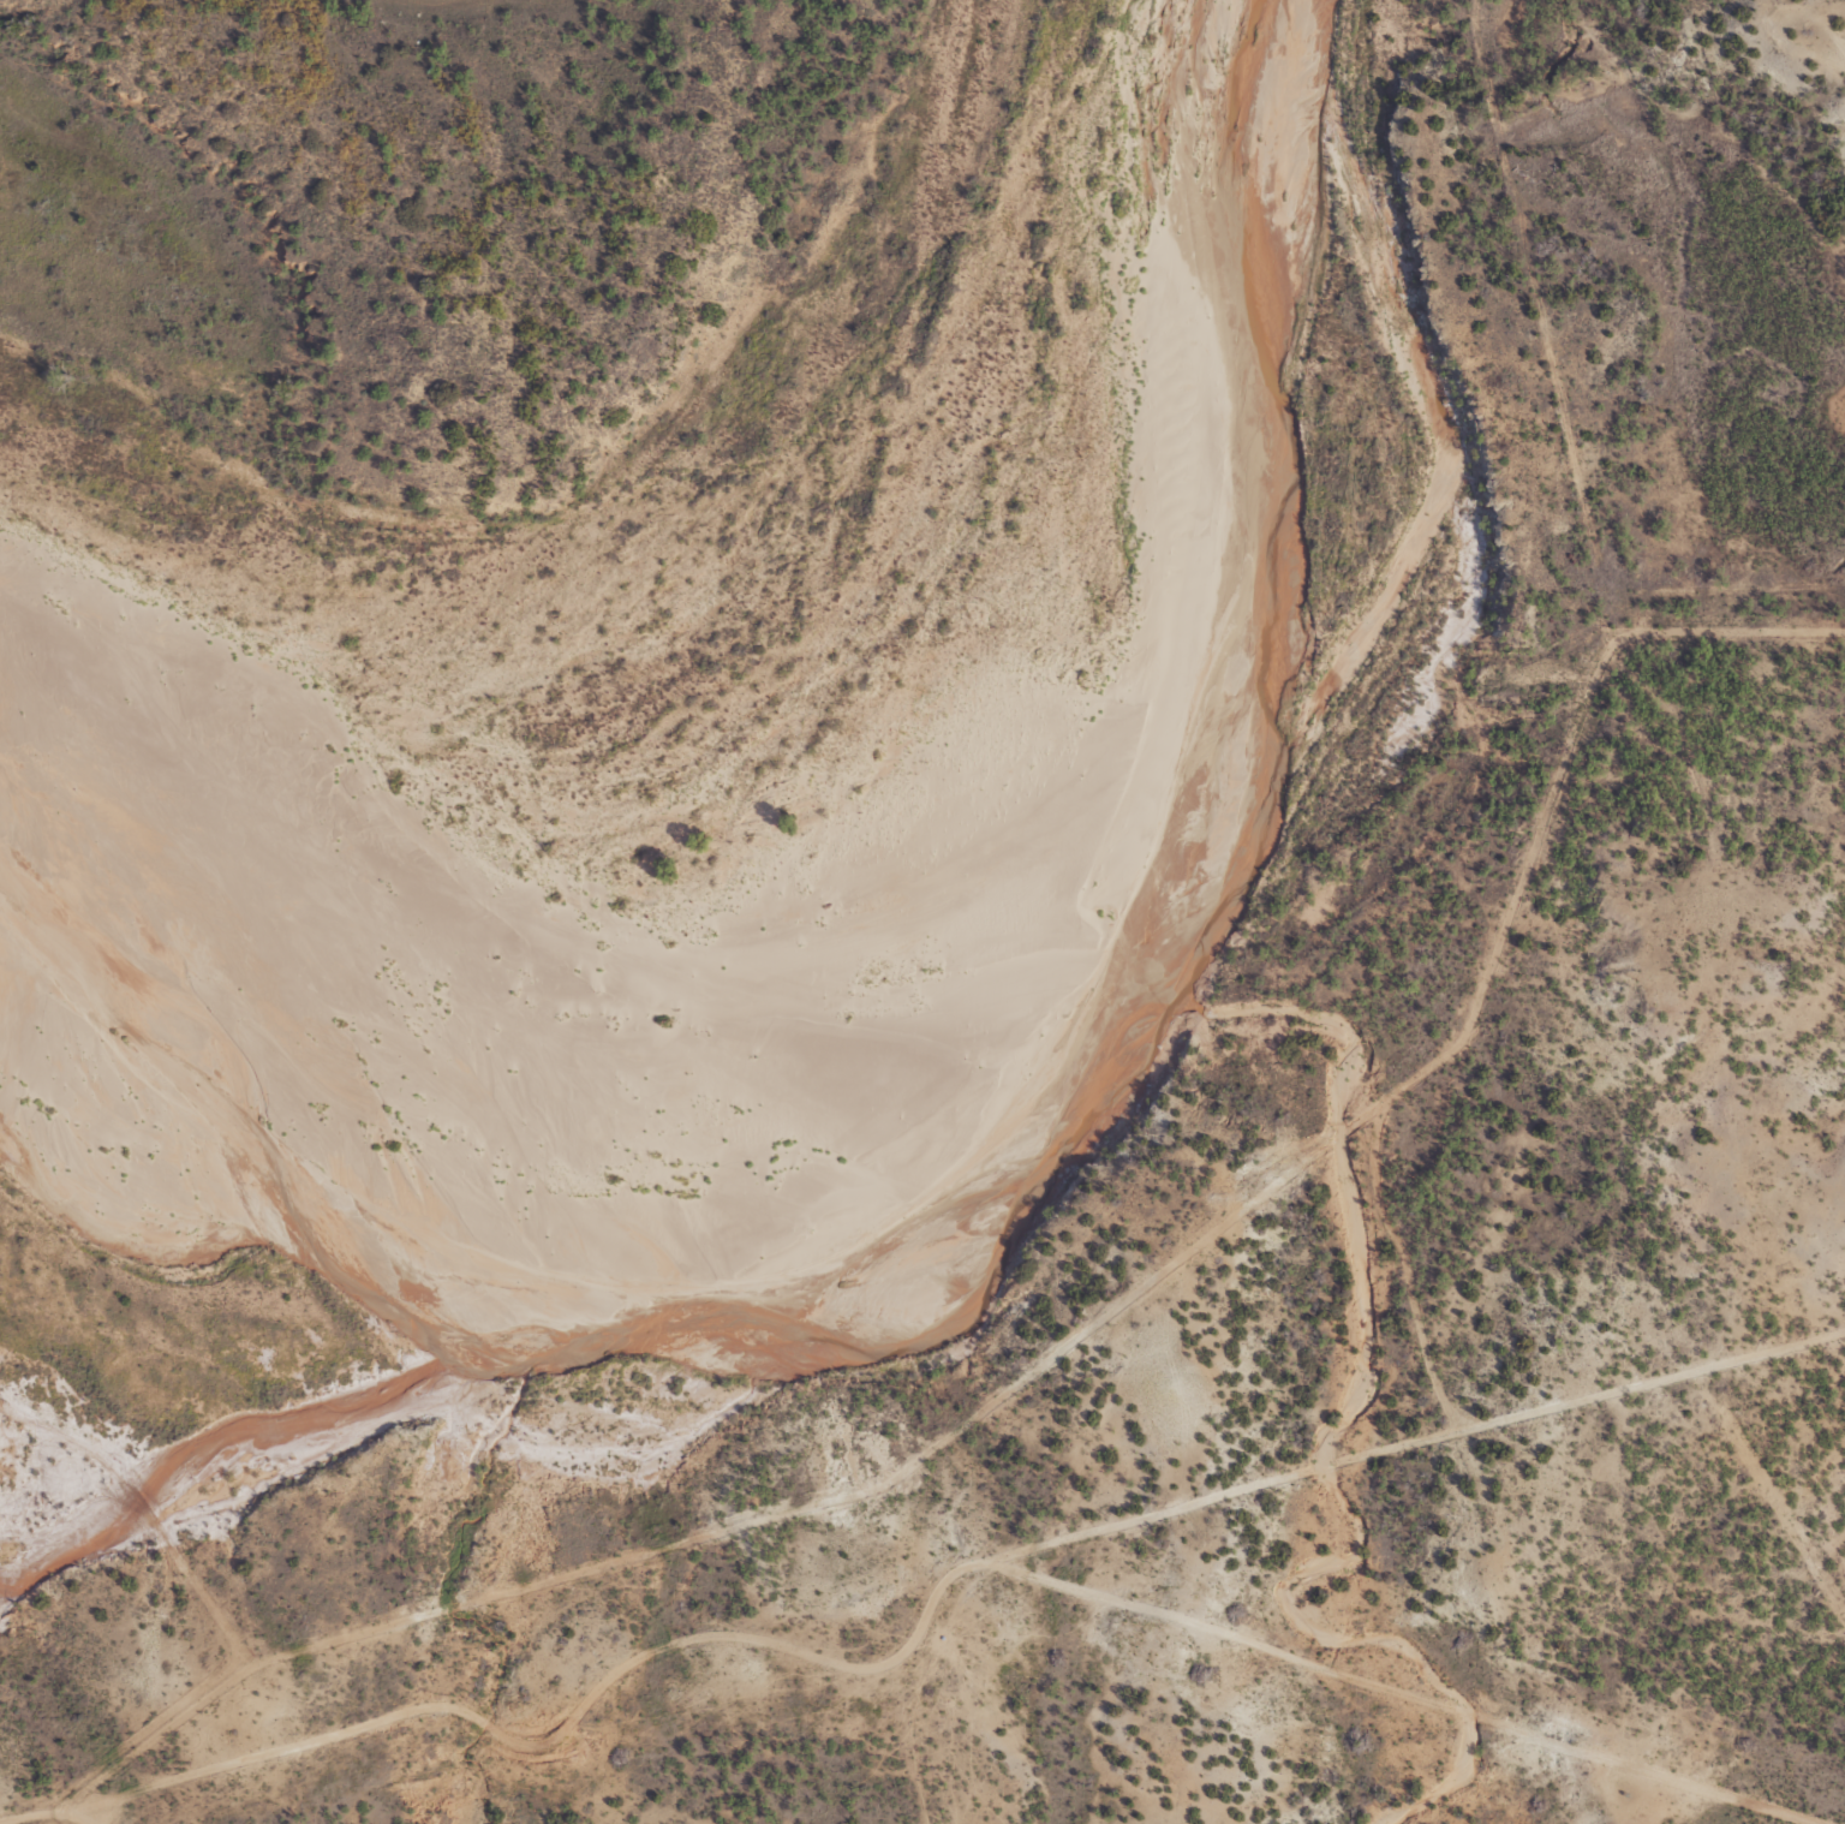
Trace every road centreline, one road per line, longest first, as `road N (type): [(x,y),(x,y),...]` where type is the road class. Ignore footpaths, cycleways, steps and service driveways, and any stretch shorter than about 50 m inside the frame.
road 1 (track): [(1844,72),(1689,54)]

